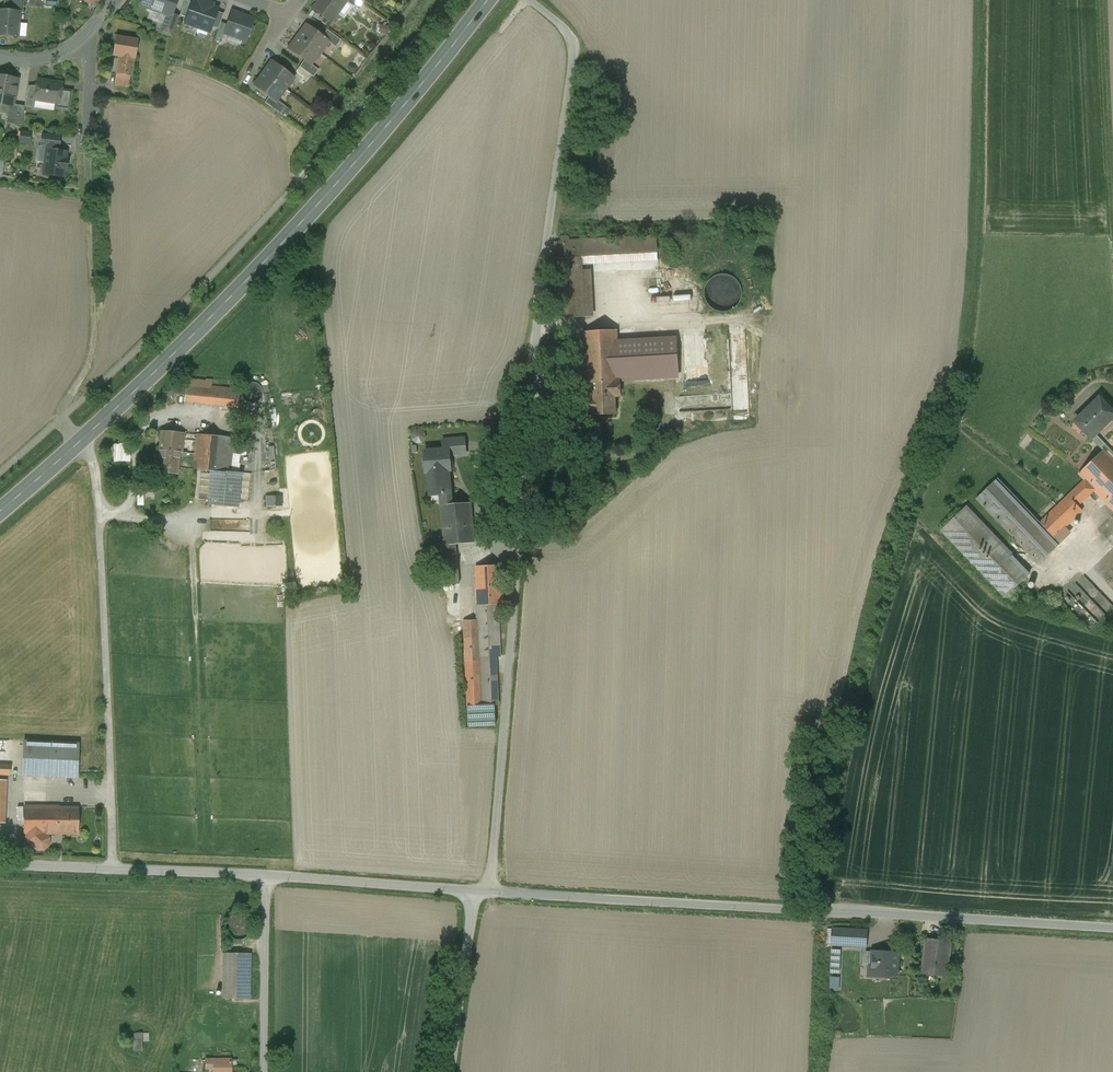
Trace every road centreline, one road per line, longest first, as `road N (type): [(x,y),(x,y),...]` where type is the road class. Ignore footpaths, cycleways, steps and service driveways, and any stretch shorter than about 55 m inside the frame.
road 1 (unclassified): [(489,892),(528,425),(574,55),(568,32),(530,0)]
road 2 (secondary): [(0,510),(226,301),(366,149),(487,0)]
road 3 (unclassified): [(1112,928),(489,892)]
road 4 (track): [(100,514),(112,804)]
road 5 (unclassified): [(265,875),(0,862)]
road 6 (track): [(79,442),(64,416),(93,345),(88,194)]
road 7 (track): [(1105,0),(1112,230)]
road 8 (unclassified): [(475,892),(265,875)]
road 9 (unclassified): [(263,1071),(265,875)]
road 10 (unclassified): [(454,1071),(475,892)]
road 11 (residential): [(0,56),(62,52),(114,0)]

